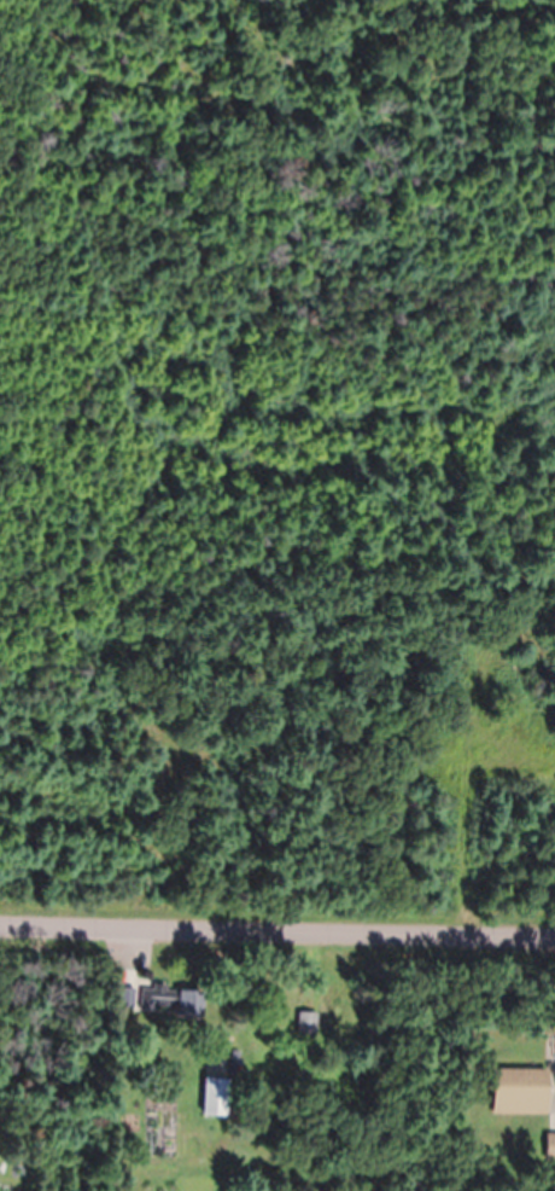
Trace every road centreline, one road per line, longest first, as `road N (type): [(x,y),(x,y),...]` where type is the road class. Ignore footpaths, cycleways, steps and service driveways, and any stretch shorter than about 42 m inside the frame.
road 1 (residential): [(554,923),(0,917)]

